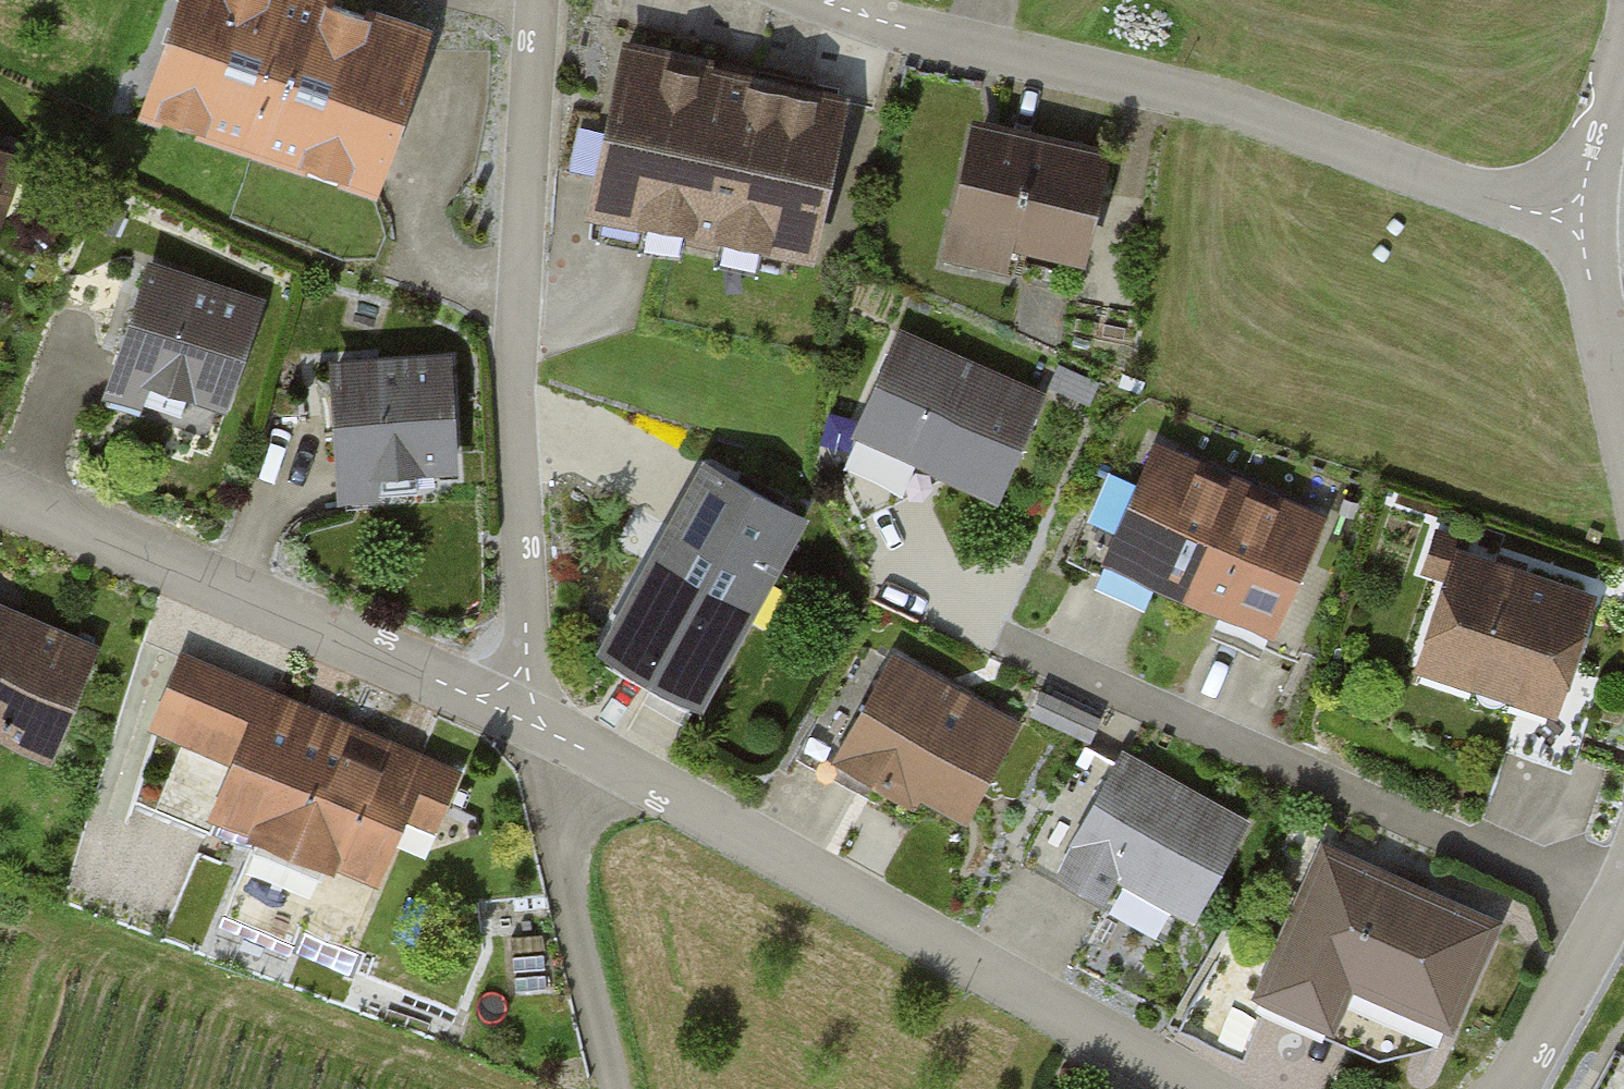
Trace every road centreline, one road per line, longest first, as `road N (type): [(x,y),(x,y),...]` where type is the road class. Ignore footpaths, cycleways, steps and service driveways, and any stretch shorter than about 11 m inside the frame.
road 1 (residential): [(817,0),(1204,101),(1581,219)]
road 2 (residential): [(508,718),(589,752),(1199,1088)]
road 3 (residential): [(534,0),(515,427),(526,654),(508,718)]
road 4 (residential): [(0,498),(508,718)]
road 5 (track): [(589,752),(563,807),(563,870),(617,1088)]
road 6 (residential): [(1506,1088),(1623,888)]
road 7 (residential): [(1623,425),(1581,219)]
road 8 (residential): [(1581,219),(1623,70)]

